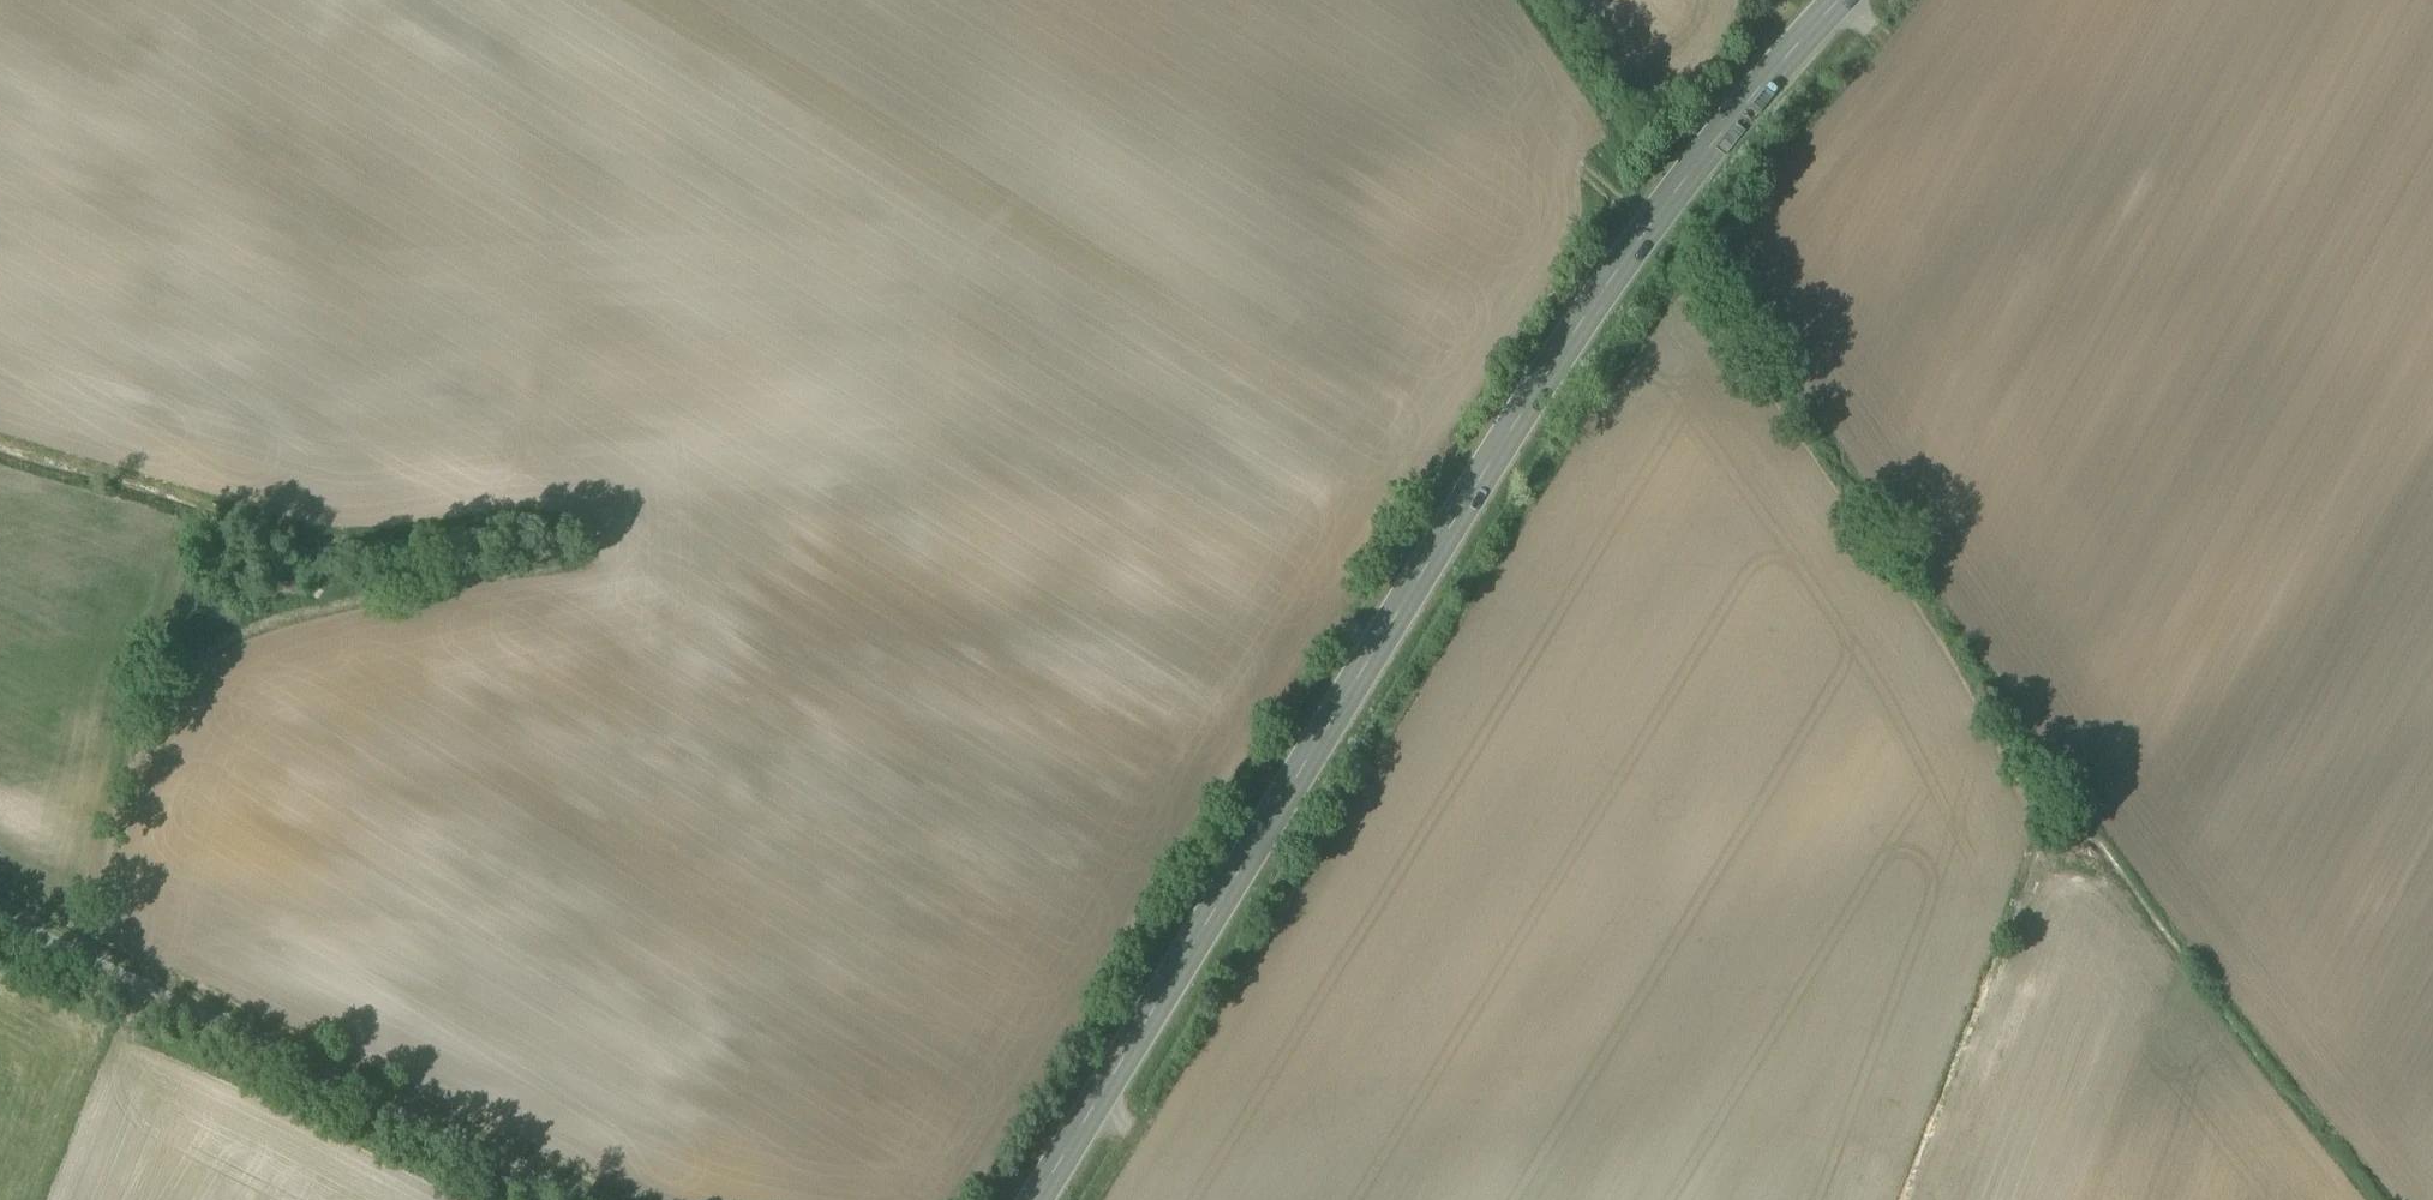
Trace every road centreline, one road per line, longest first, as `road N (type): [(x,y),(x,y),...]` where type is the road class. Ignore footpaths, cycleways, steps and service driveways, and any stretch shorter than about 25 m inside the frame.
road 1 (primary): [(1031,1199),(1554,364),(1664,208),(1836,0)]
road 2 (unclassified): [(0,930),(561,1199)]

